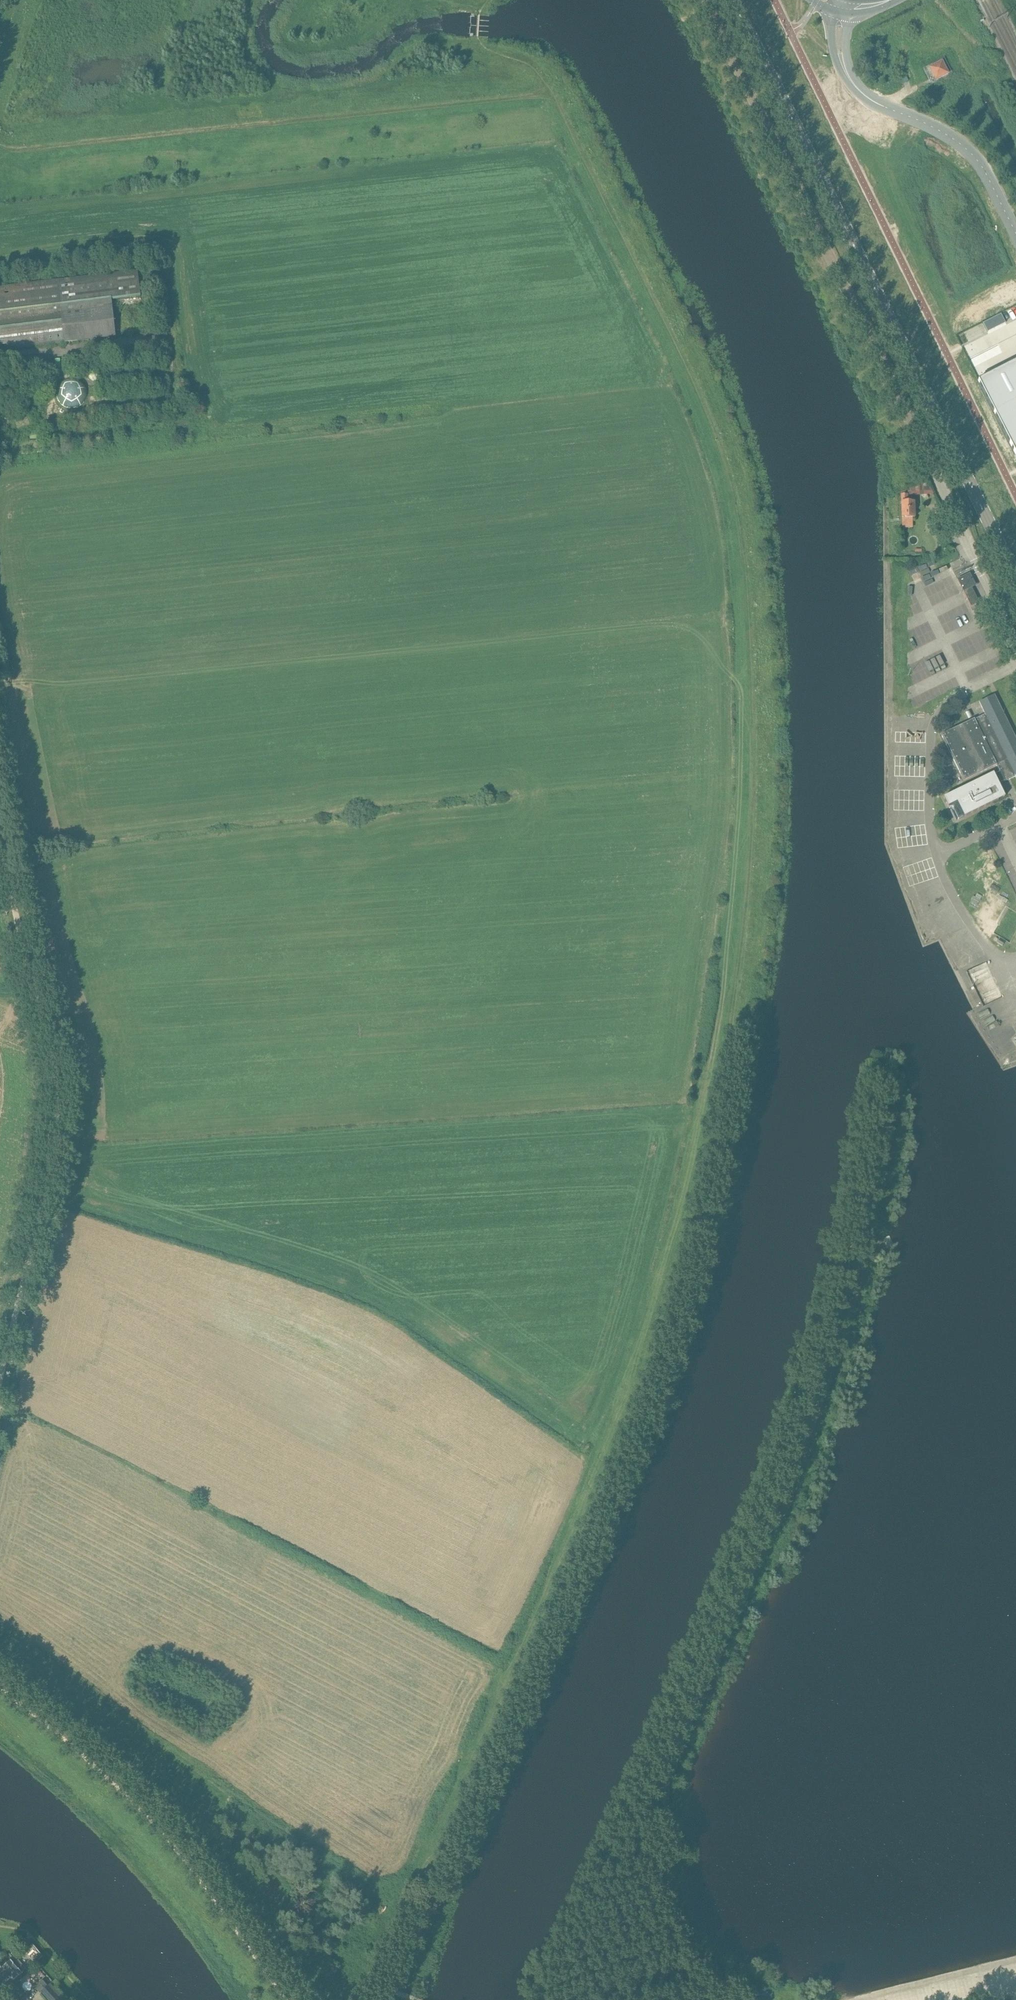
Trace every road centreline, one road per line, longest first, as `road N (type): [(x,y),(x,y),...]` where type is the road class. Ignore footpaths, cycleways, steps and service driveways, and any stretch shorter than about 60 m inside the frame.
road 1 (track): [(388,1989),(658,1348),(708,1163),(750,839),(747,582),(729,474),(688,372),(549,93)]
road 2 (secondary): [(733,0),(1015,580)]
road 3 (unclassified): [(980,571),(708,0)]
road 4 (unclassified): [(0,1372),(60,1097),(0,799)]
road 5 (track): [(549,93),(0,146)]
road 6 (unclassified): [(1015,232),(968,150),(872,100),(845,69)]

